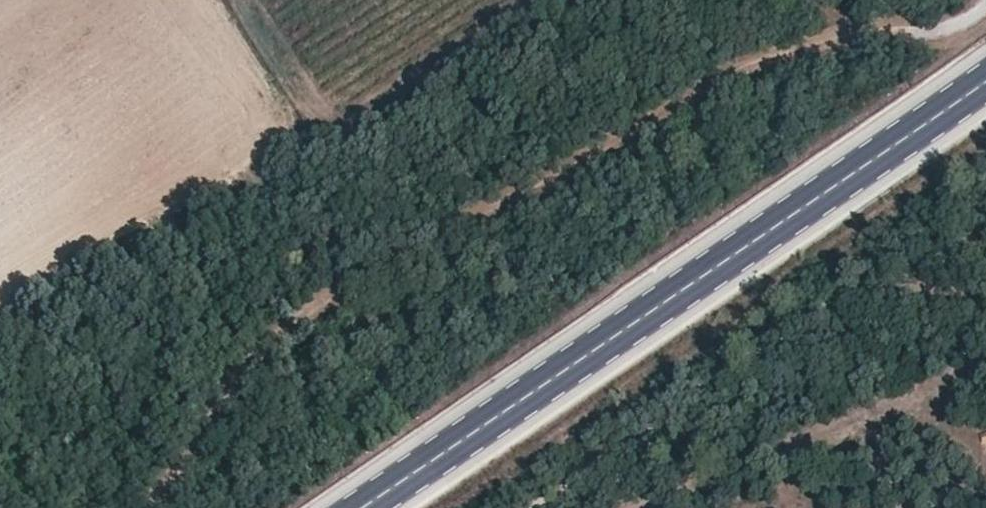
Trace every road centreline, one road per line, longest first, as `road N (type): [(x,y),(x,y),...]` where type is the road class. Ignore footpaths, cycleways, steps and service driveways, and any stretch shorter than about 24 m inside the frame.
road 1 (track): [(985,4),(947,30),(739,64),(468,198),(377,256),(226,396),(148,507)]
road 2 (primary): [(365,507),(985,83)]

